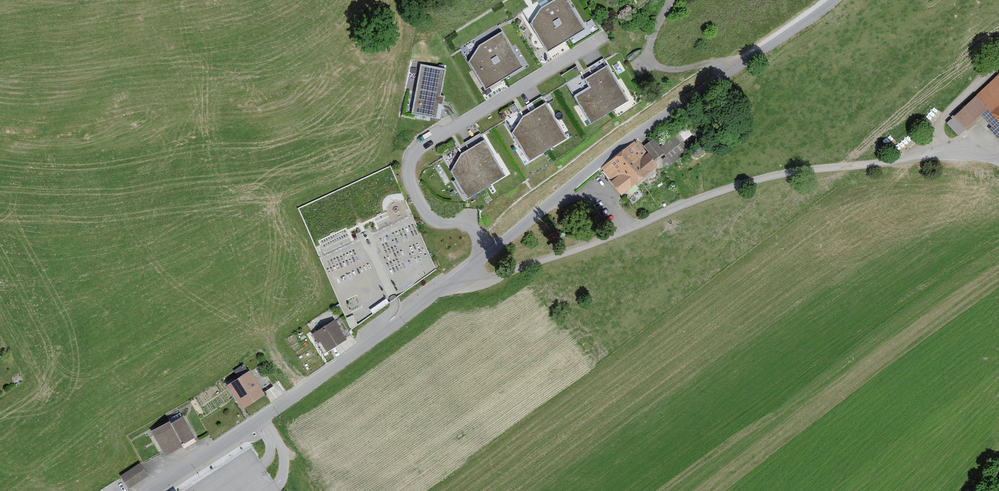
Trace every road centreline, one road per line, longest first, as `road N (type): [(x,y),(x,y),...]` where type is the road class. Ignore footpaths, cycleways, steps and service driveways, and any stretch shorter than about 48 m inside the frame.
road 1 (tertiary): [(832,0),(576,179),(295,395),(152,490)]
road 2 (track): [(458,277),(489,279),(789,172),(911,157),(998,161)]

